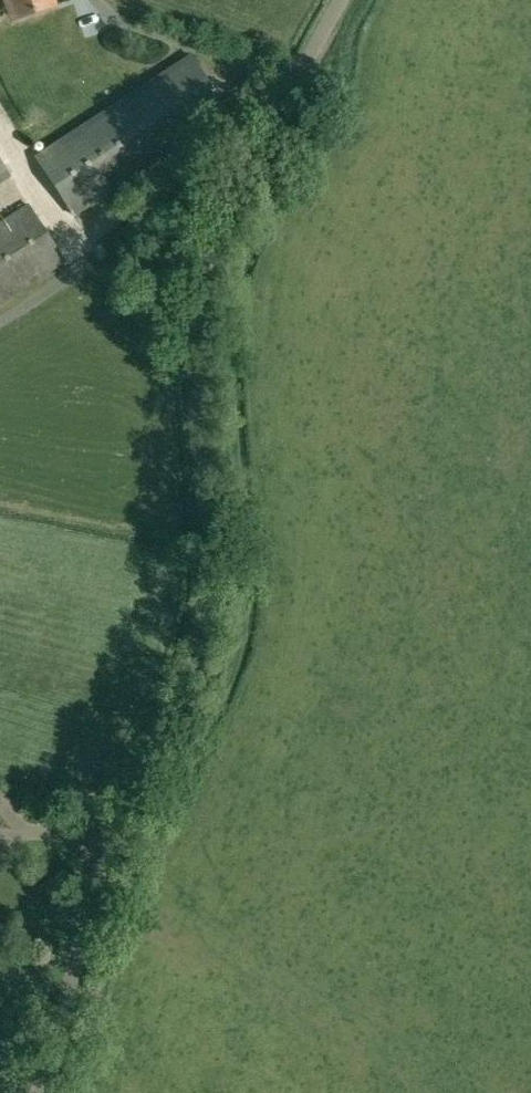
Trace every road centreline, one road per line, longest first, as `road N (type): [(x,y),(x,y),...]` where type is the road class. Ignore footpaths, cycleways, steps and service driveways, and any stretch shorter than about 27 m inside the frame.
road 1 (unclassified): [(52,1092),(123,825),(205,643),(198,348),(205,288),(221,236),(338,0)]

